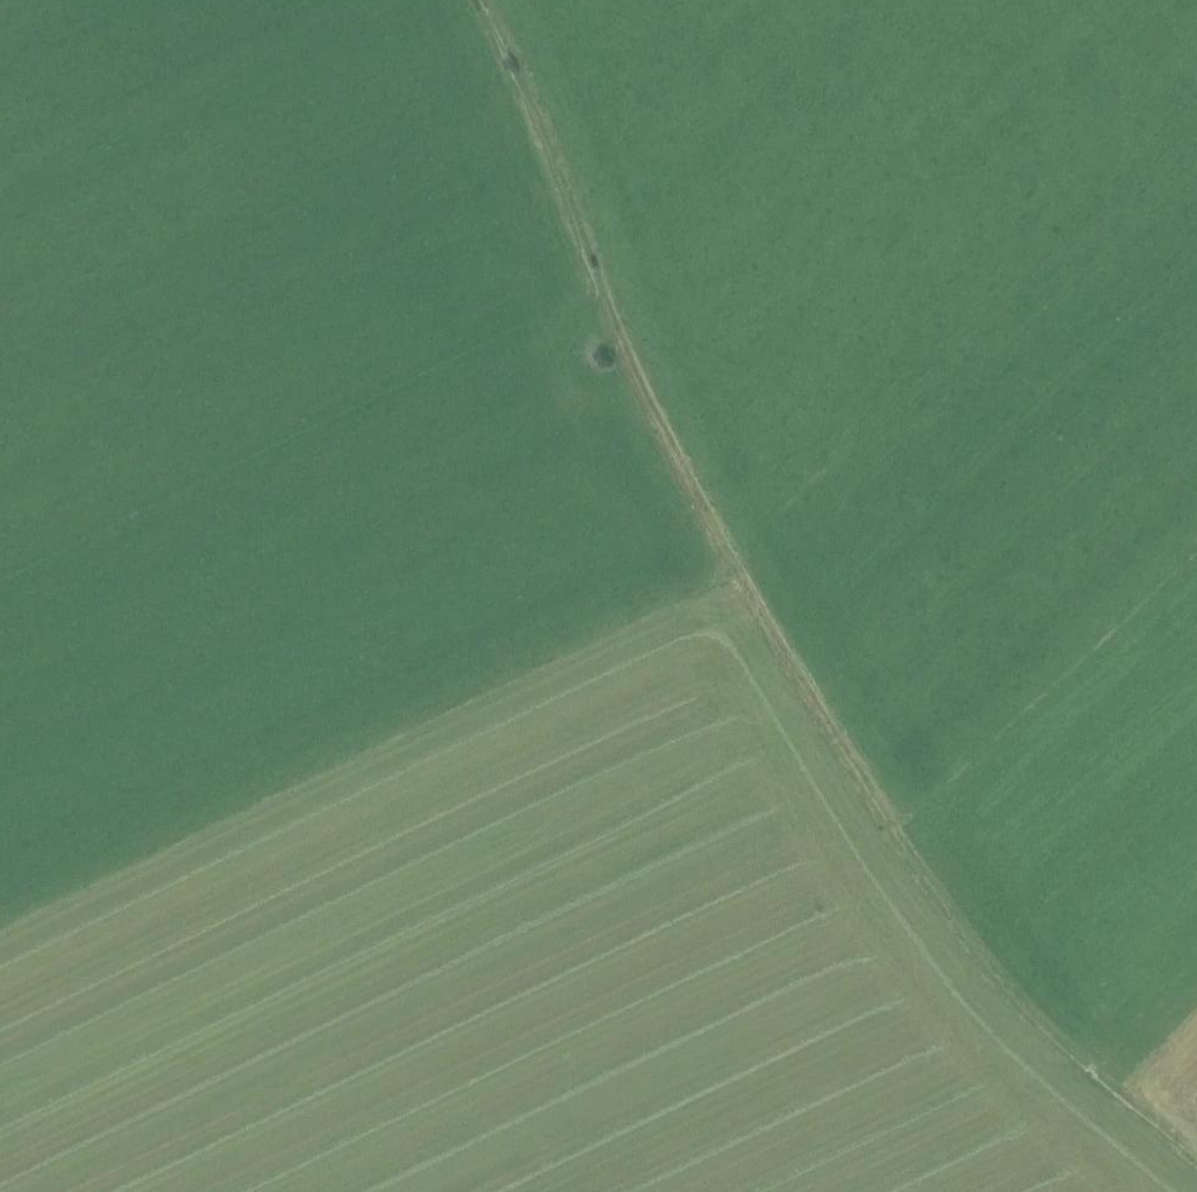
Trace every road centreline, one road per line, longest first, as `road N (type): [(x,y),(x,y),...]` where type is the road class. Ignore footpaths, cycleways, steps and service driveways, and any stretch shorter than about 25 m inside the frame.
road 1 (track): [(478,0),(688,481),(882,812),(982,953),(1072,1048),(1196,1154)]

